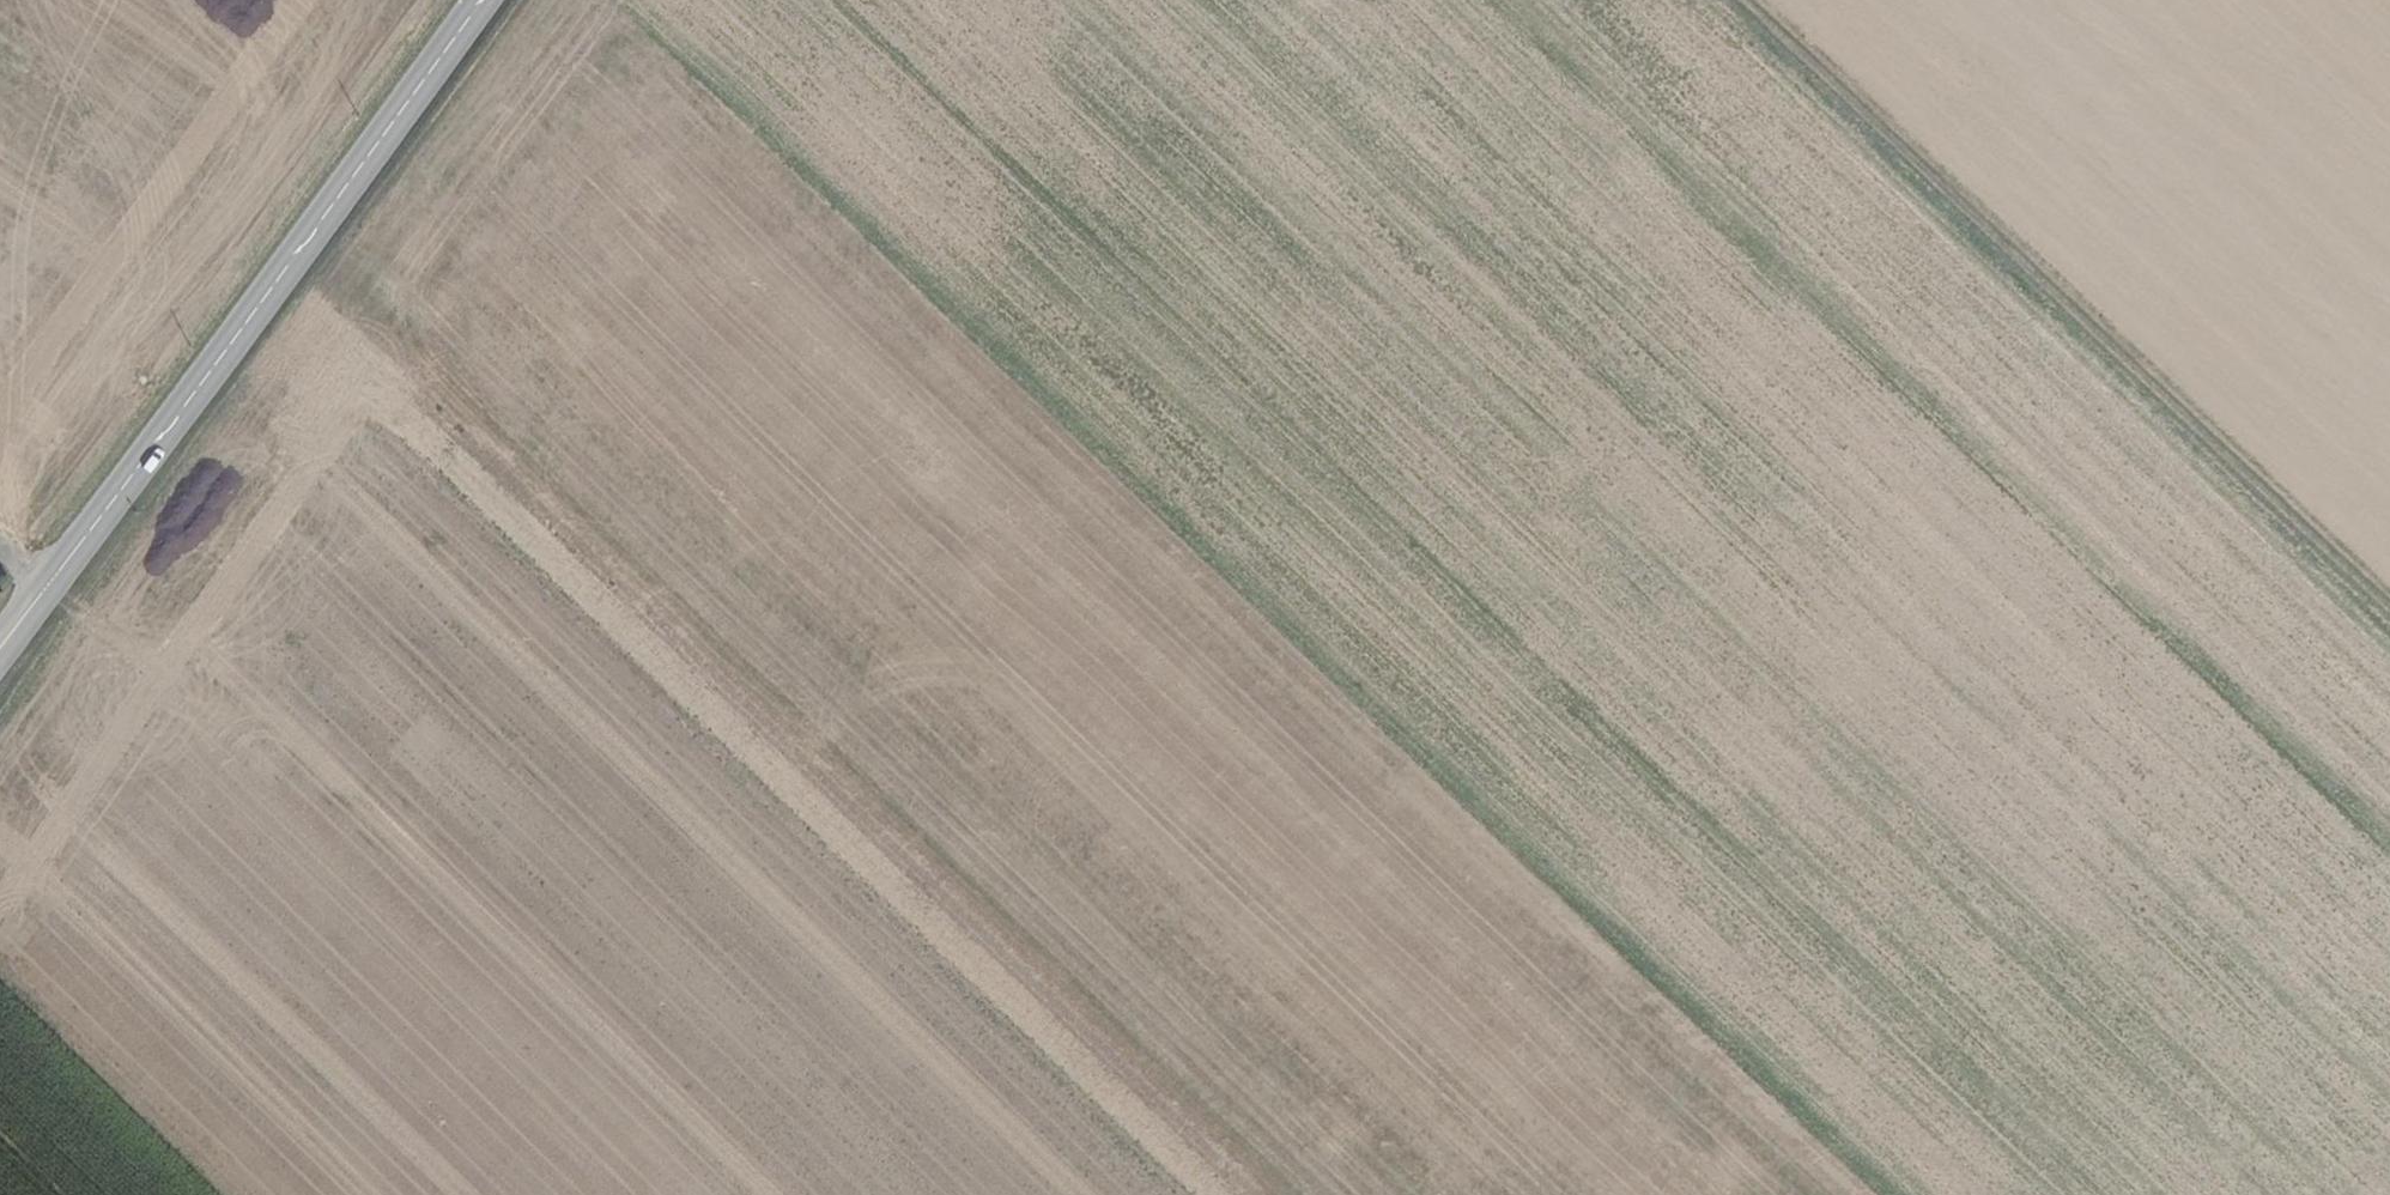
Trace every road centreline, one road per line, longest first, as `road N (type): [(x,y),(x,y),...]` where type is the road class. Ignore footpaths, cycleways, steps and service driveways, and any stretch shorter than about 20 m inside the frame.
road 1 (track): [(2389,608),(1744,0)]
road 2 (secondary): [(0,647),(484,0)]

